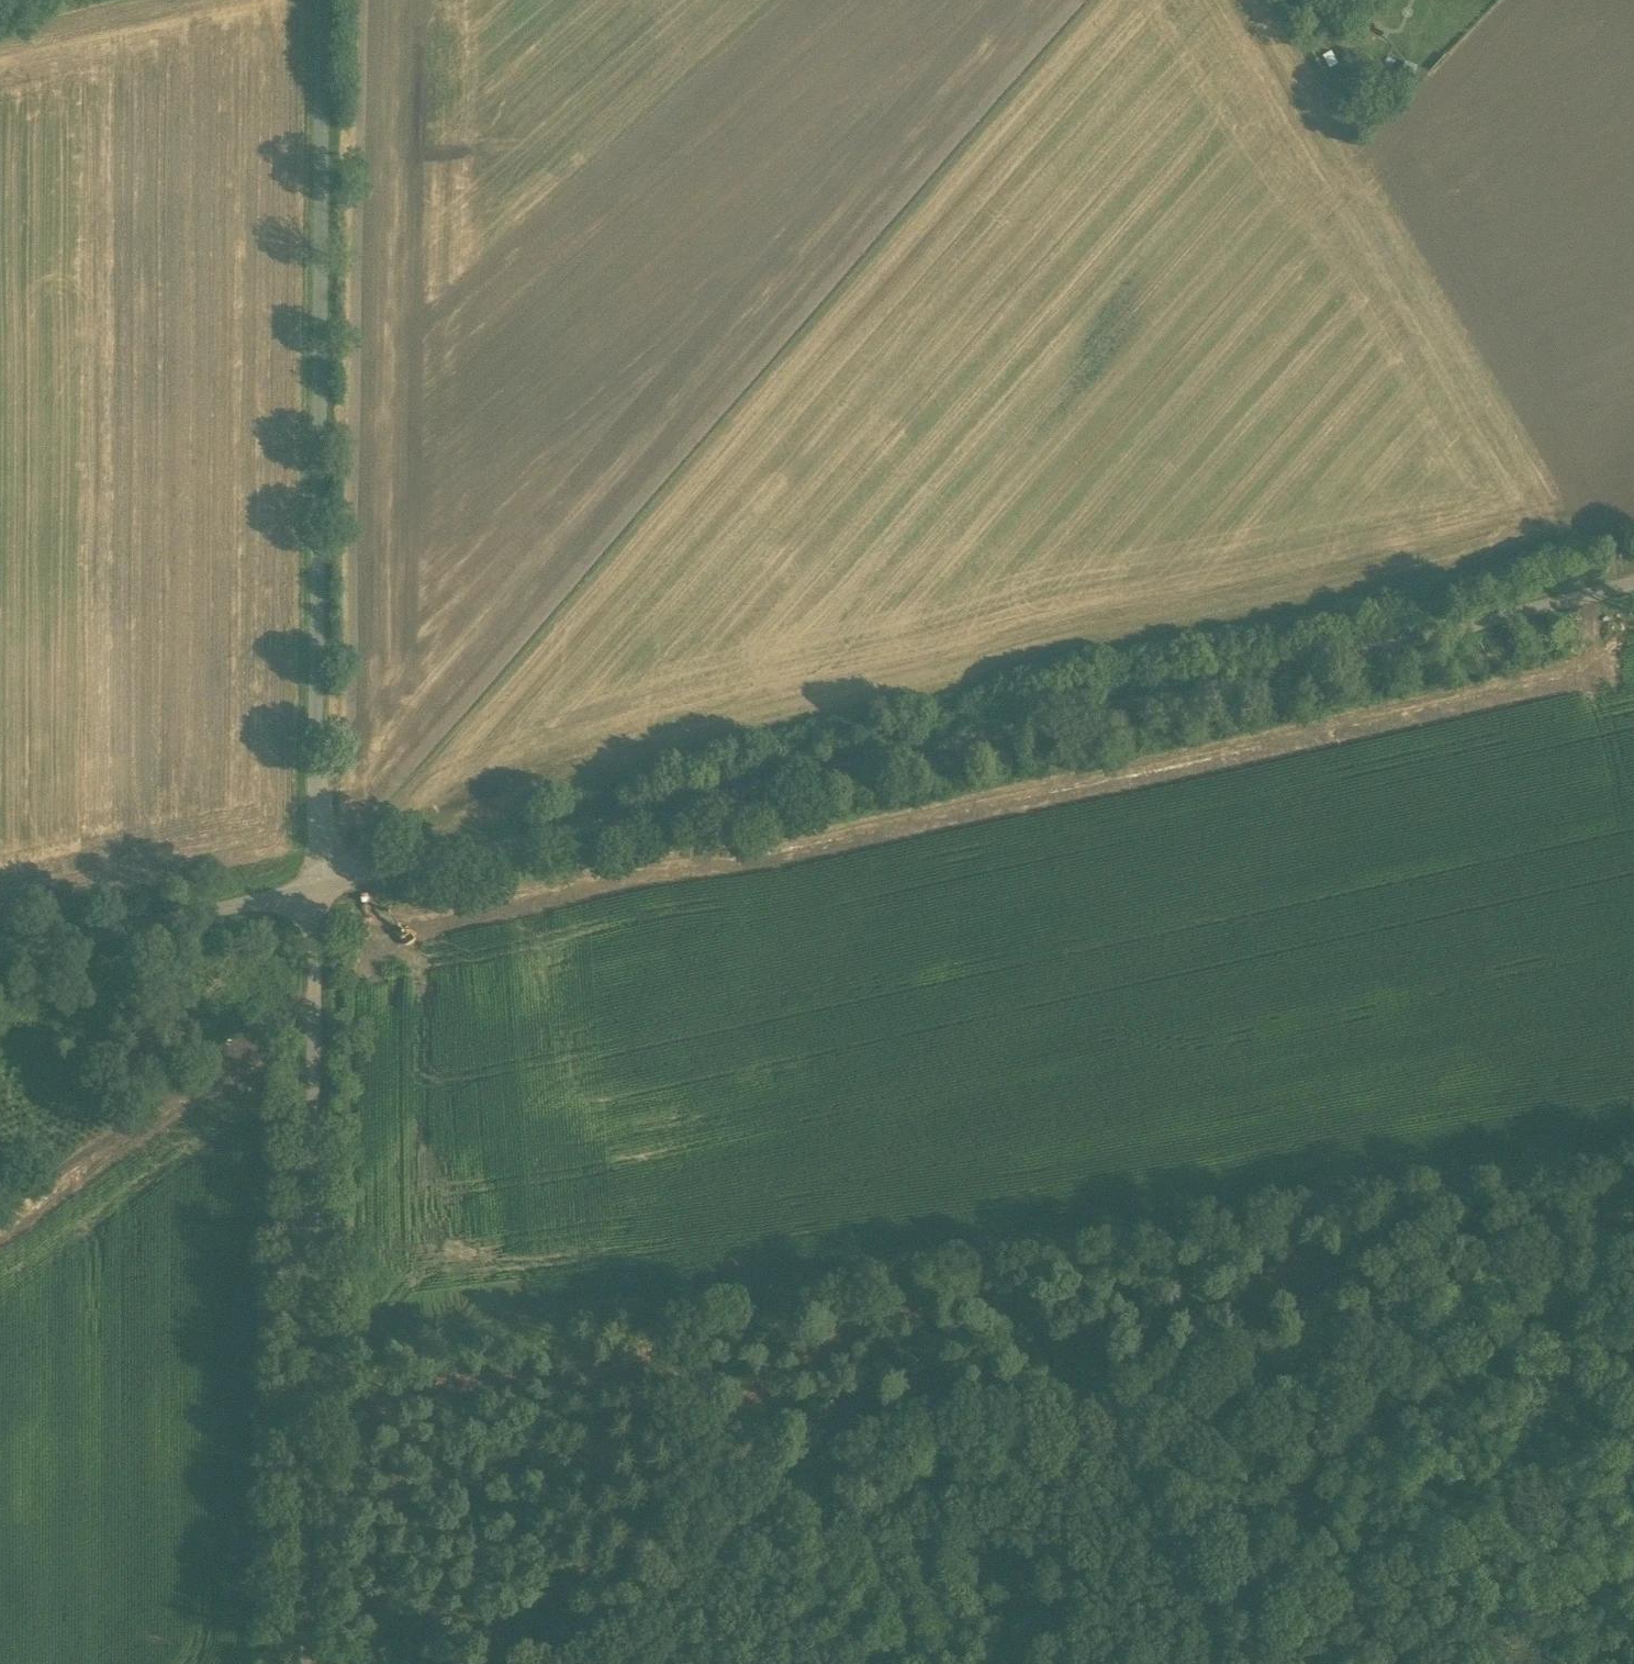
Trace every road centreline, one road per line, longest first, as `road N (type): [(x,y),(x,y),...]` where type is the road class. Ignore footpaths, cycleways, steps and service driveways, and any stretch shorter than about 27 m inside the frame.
road 1 (unclassified): [(308,881),(1633,579)]
road 2 (unclassified): [(312,0),(308,881)]
road 3 (unclassified): [(308,881),(314,1663)]
road 4 (unclassified): [(0,949),(308,881)]

